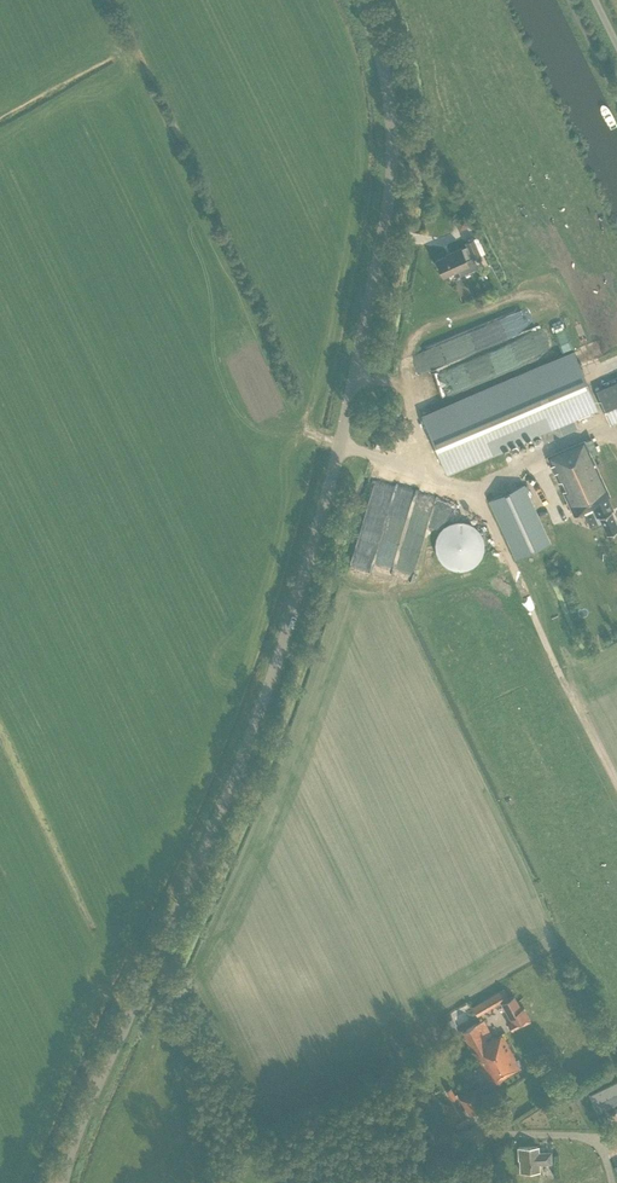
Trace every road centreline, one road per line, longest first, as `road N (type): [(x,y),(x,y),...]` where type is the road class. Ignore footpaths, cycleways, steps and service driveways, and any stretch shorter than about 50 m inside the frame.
road 1 (tertiary): [(149,967),(299,605),(343,430),(392,127),(388,87),(356,0)]
road 2 (unclassified): [(264,1171),(225,1117),(172,991),(149,967)]
road 3 (tertiary): [(63,1182),(77,1131),(149,967)]

